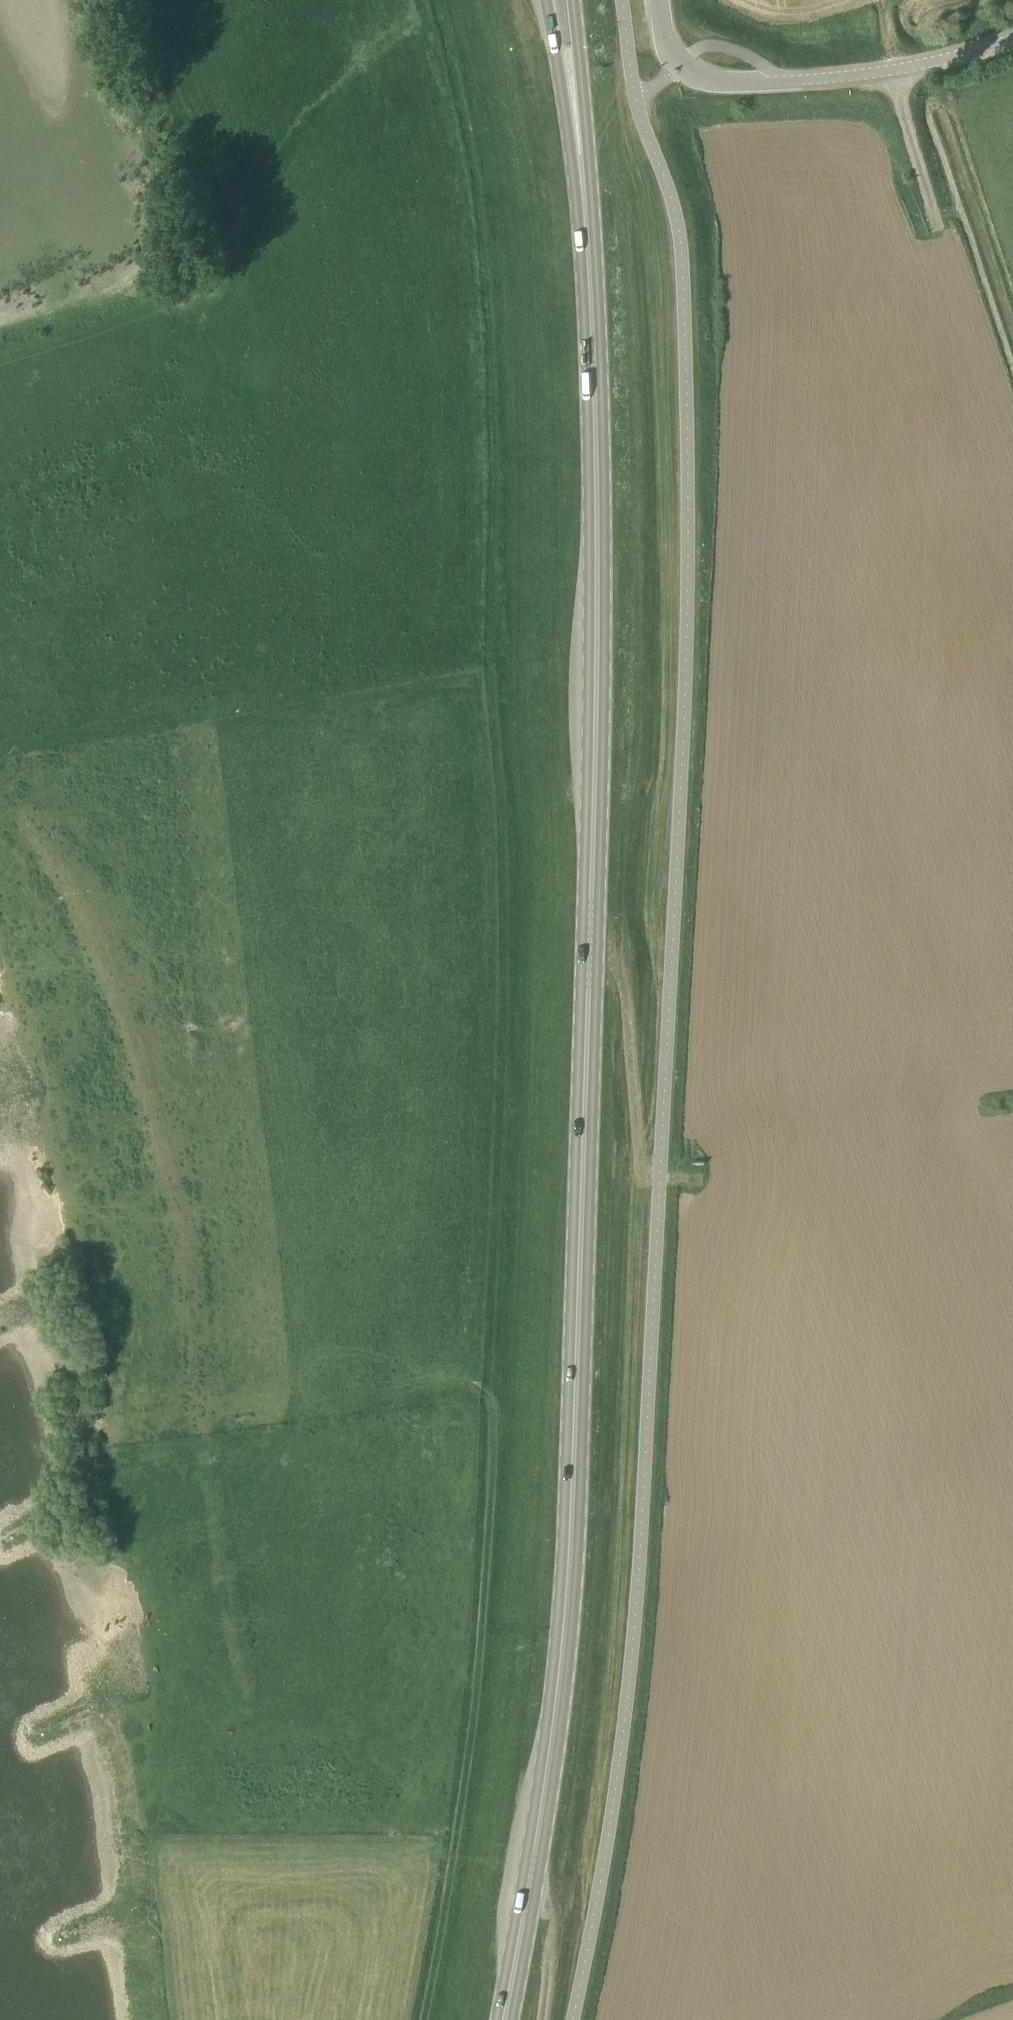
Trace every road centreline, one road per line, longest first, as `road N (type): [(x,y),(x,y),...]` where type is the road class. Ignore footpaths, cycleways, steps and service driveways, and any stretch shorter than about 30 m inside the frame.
road 1 (primary): [(503,2019),(559,1676),(578,1339),(597,462),(563,0)]
road 2 (tertiary): [(659,0),(678,64),(715,83),(859,76),(1012,41)]
road 3 (track): [(893,71),(937,230)]

